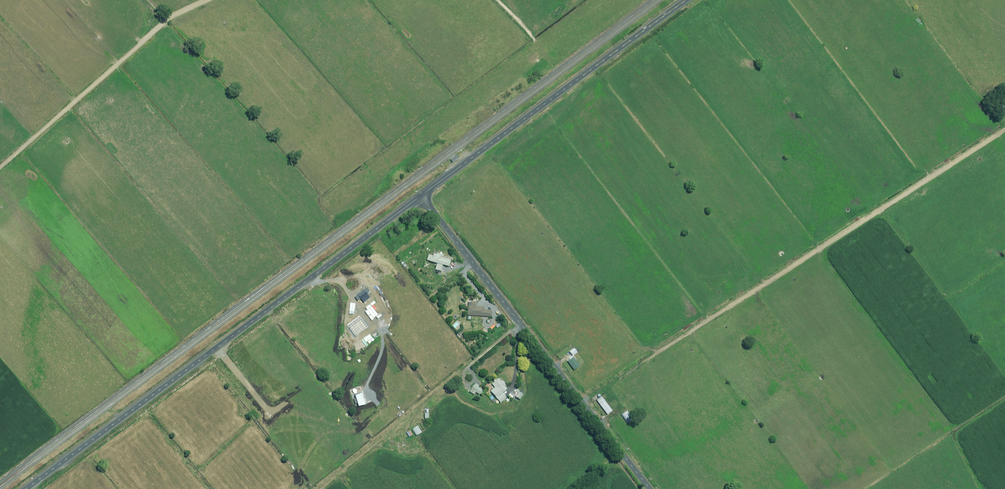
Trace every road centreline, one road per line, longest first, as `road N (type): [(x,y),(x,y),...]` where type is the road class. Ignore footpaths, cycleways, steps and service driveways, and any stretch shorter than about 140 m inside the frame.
road 1 (track): [(1004,129),(582,402)]
road 2 (tertiary): [(27,488),(421,196)]
road 3 (unclassified): [(650,488),(421,196)]
road 4 (tertiary): [(421,196),(686,0)]
road 5 (track): [(207,0),(173,16),(0,170)]

